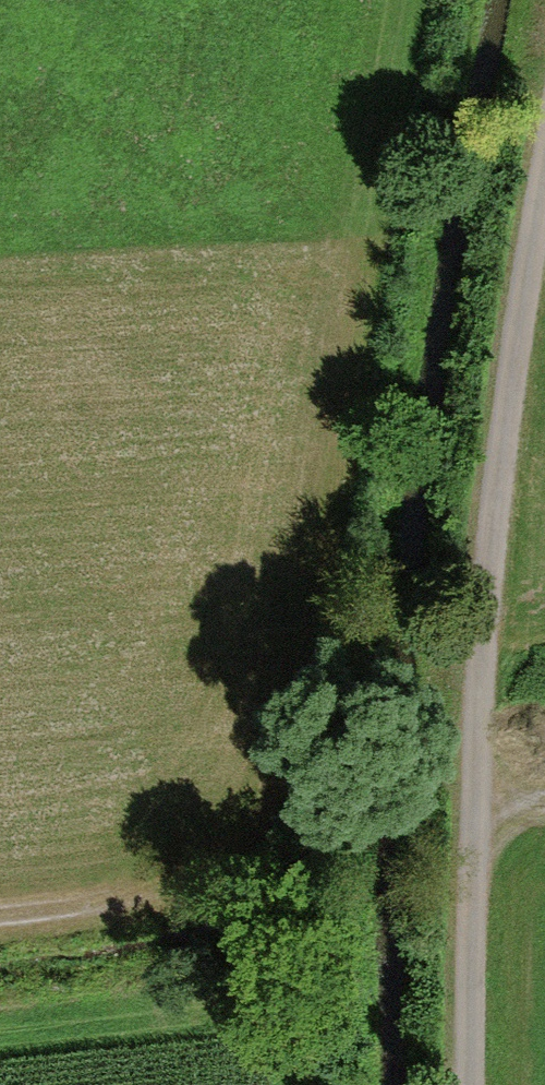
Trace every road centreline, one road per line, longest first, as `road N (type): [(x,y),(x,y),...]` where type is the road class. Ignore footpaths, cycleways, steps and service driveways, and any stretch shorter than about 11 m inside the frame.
road 1 (track): [(544,184),(499,554),(480,814),(475,1084)]
road 2 (track): [(291,822),(423,0)]

